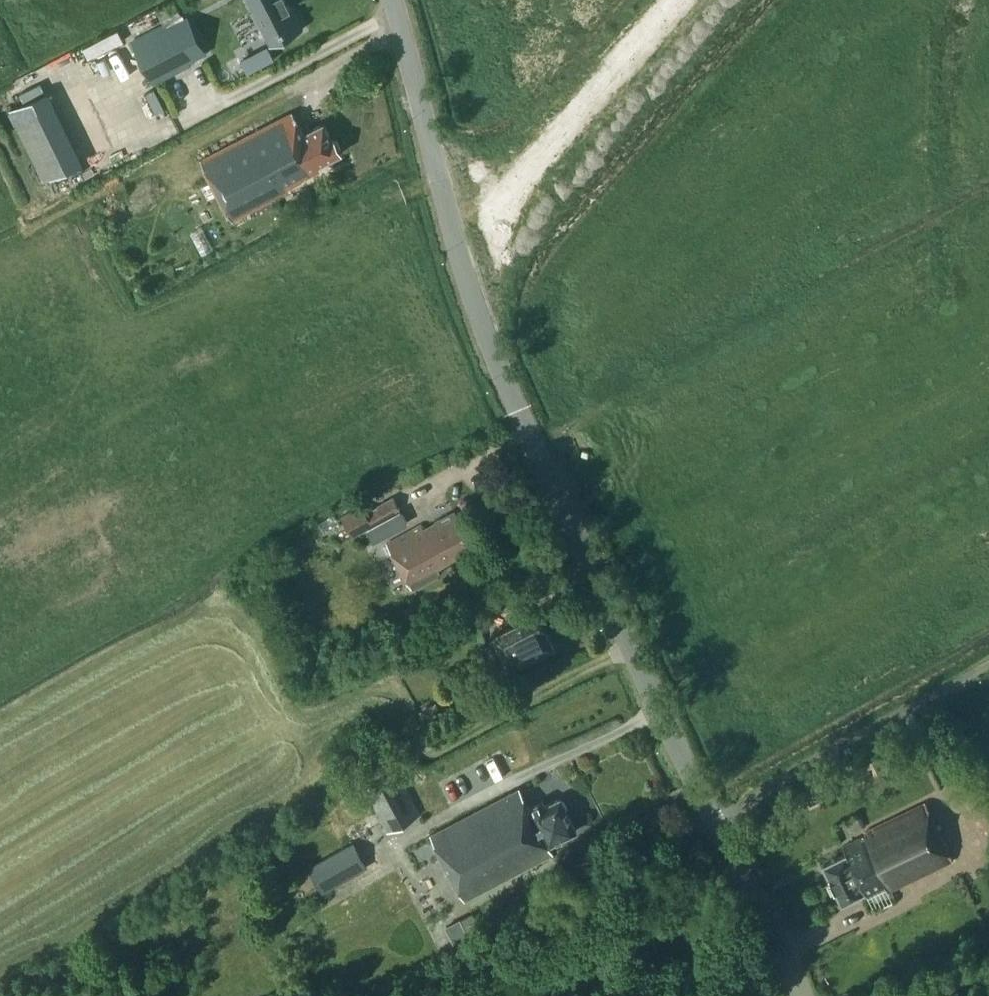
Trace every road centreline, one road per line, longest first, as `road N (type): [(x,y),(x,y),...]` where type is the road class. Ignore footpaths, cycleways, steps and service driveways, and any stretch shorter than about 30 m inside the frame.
road 1 (tertiary): [(712,820),(502,372),(462,254)]
road 2 (tertiary): [(462,254),(679,0)]
road 3 (unclassified): [(712,820),(953,682)]
road 4 (tertiary): [(462,254),(392,0)]
road 5 (tertiary): [(800,995),(712,820)]

